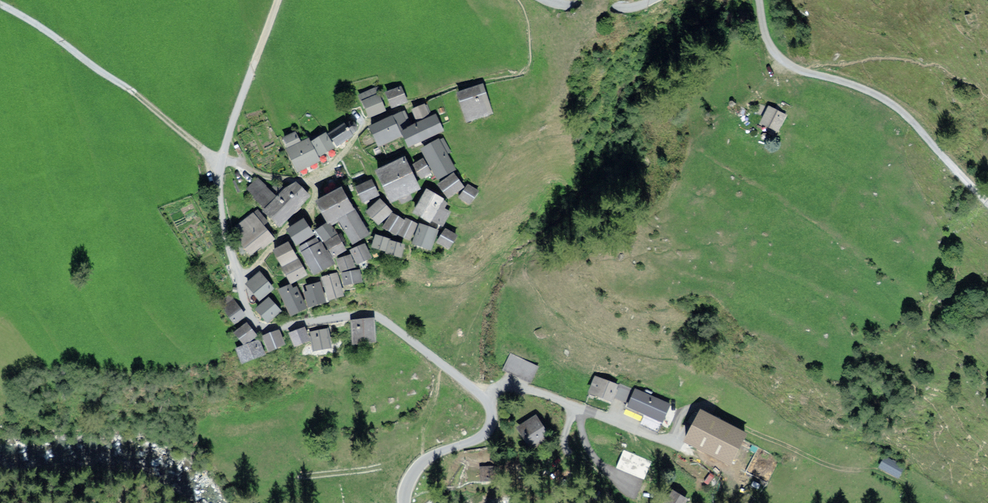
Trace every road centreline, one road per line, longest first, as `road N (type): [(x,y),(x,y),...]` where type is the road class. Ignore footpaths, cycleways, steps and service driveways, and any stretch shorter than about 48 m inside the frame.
road 1 (residential): [(485,398),(395,324),(366,312),(262,329),(249,318),(224,226),(224,158)]
road 2 (track): [(795,67),(889,99),(987,200)]
road 3 (track): [(224,158),(280,0)]
road 4 (unclassified): [(405,502),(418,464),(480,438),(490,426),(485,398)]

